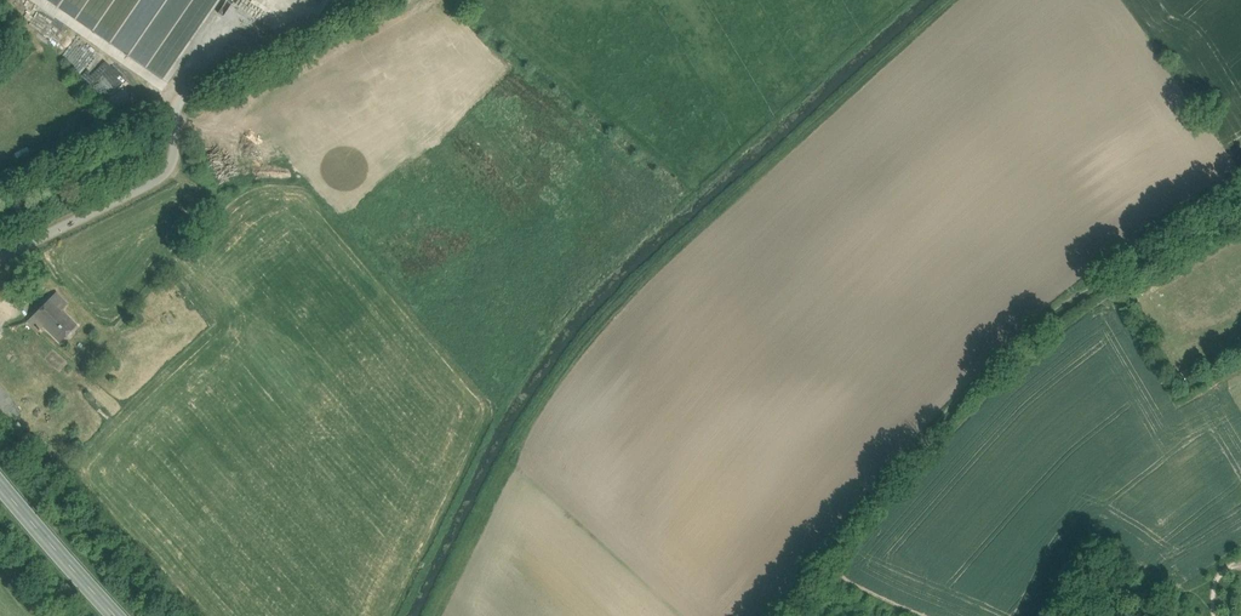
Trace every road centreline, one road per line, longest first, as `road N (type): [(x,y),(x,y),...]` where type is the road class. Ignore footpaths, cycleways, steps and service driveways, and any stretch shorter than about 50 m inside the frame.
road 1 (track): [(1240,198),(1052,319),(975,391),(780,615)]
road 2 (unclassified): [(0,263),(162,178),(186,95),(366,0)]
road 3 (secondary): [(115,615),(0,485)]

